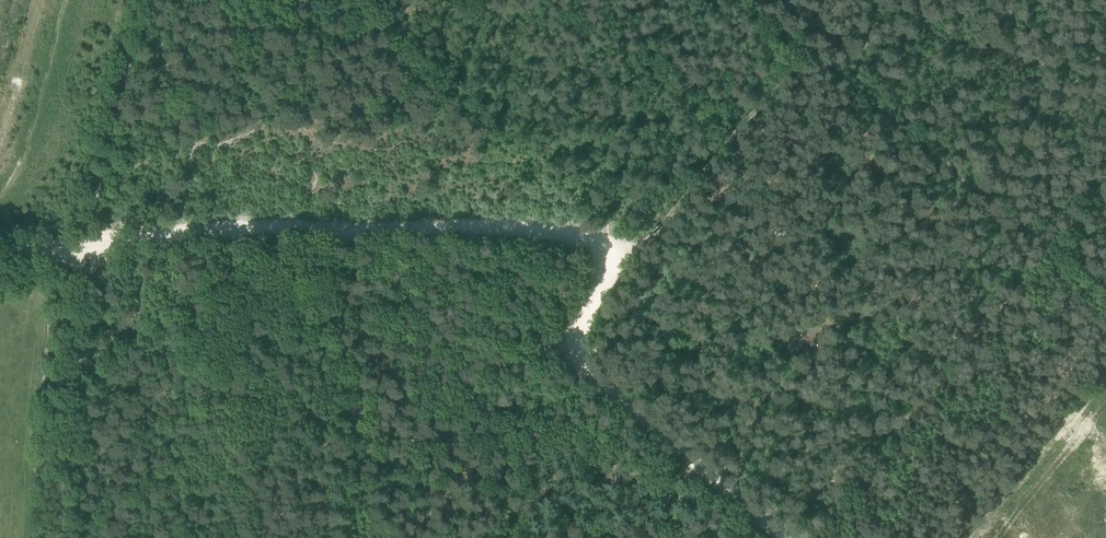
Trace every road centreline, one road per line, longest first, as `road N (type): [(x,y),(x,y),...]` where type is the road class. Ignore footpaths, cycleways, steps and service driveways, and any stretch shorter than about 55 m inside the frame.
road 1 (track): [(1054,252),(745,0)]
road 2 (track): [(616,277),(569,338),(571,355),(788,537)]
road 3 (track): [(1054,252),(808,537)]
road 4 (track): [(278,228),(562,235),(605,246),(616,277)]
road 5 (track): [(616,277),(809,50)]
road 6 (track): [(85,246),(64,537)]
road 7 (track): [(136,0),(85,246)]
road 8 (track): [(85,246),(278,228)]

